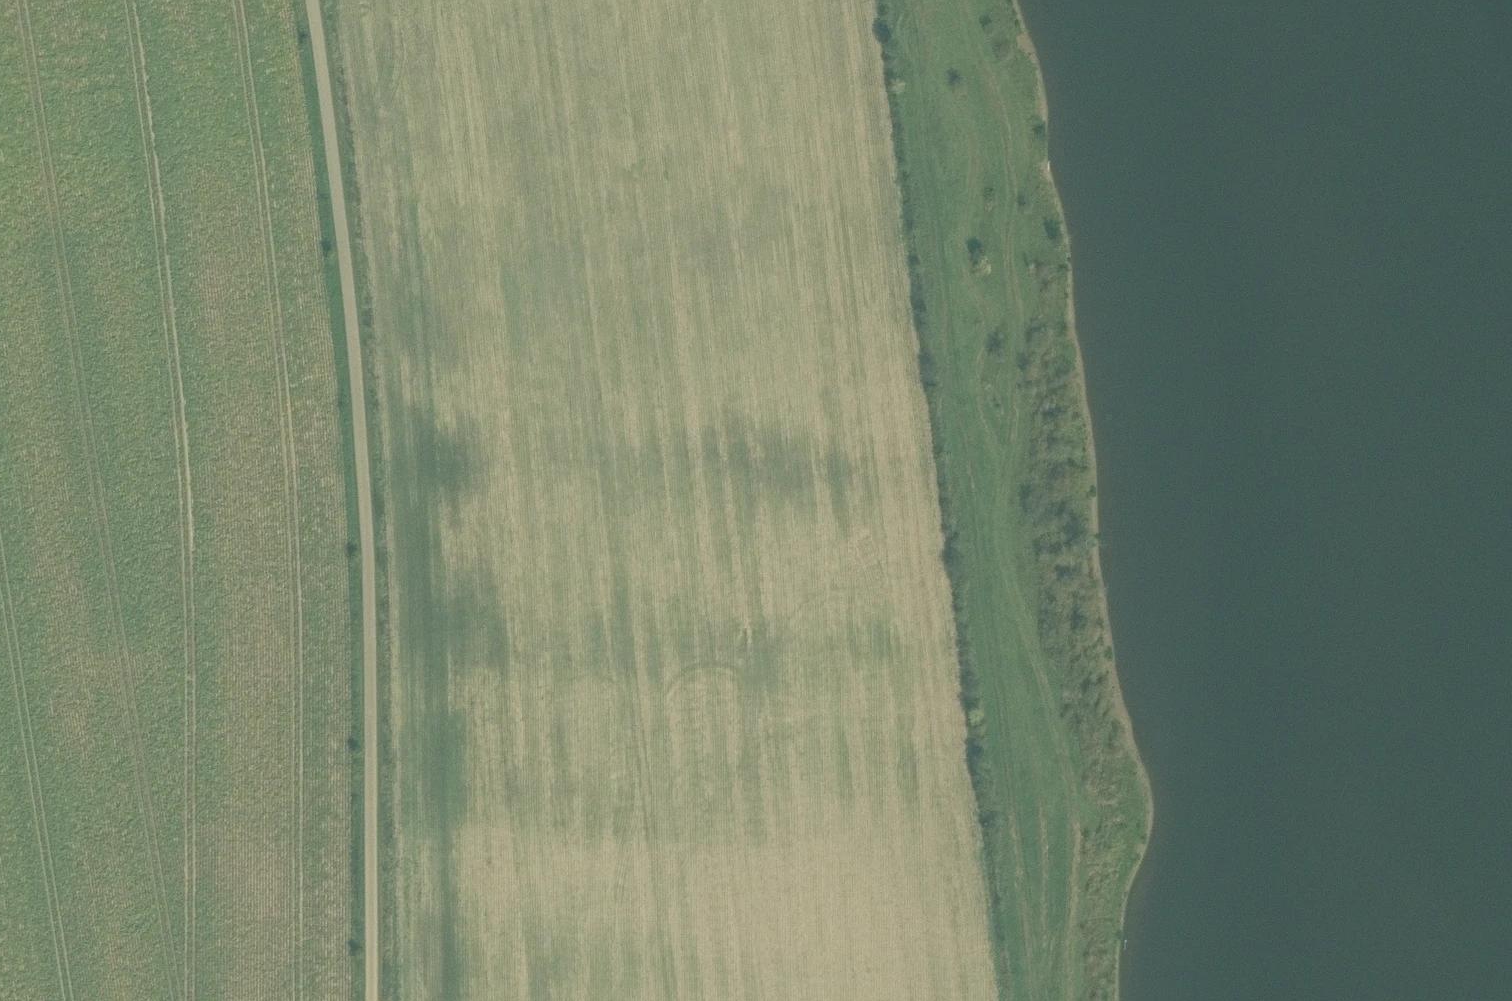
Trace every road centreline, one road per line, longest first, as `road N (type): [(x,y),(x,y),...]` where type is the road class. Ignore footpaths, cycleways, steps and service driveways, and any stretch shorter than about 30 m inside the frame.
road 1 (unclassified): [(373,1000),(369,582),(352,334),(310,0)]

